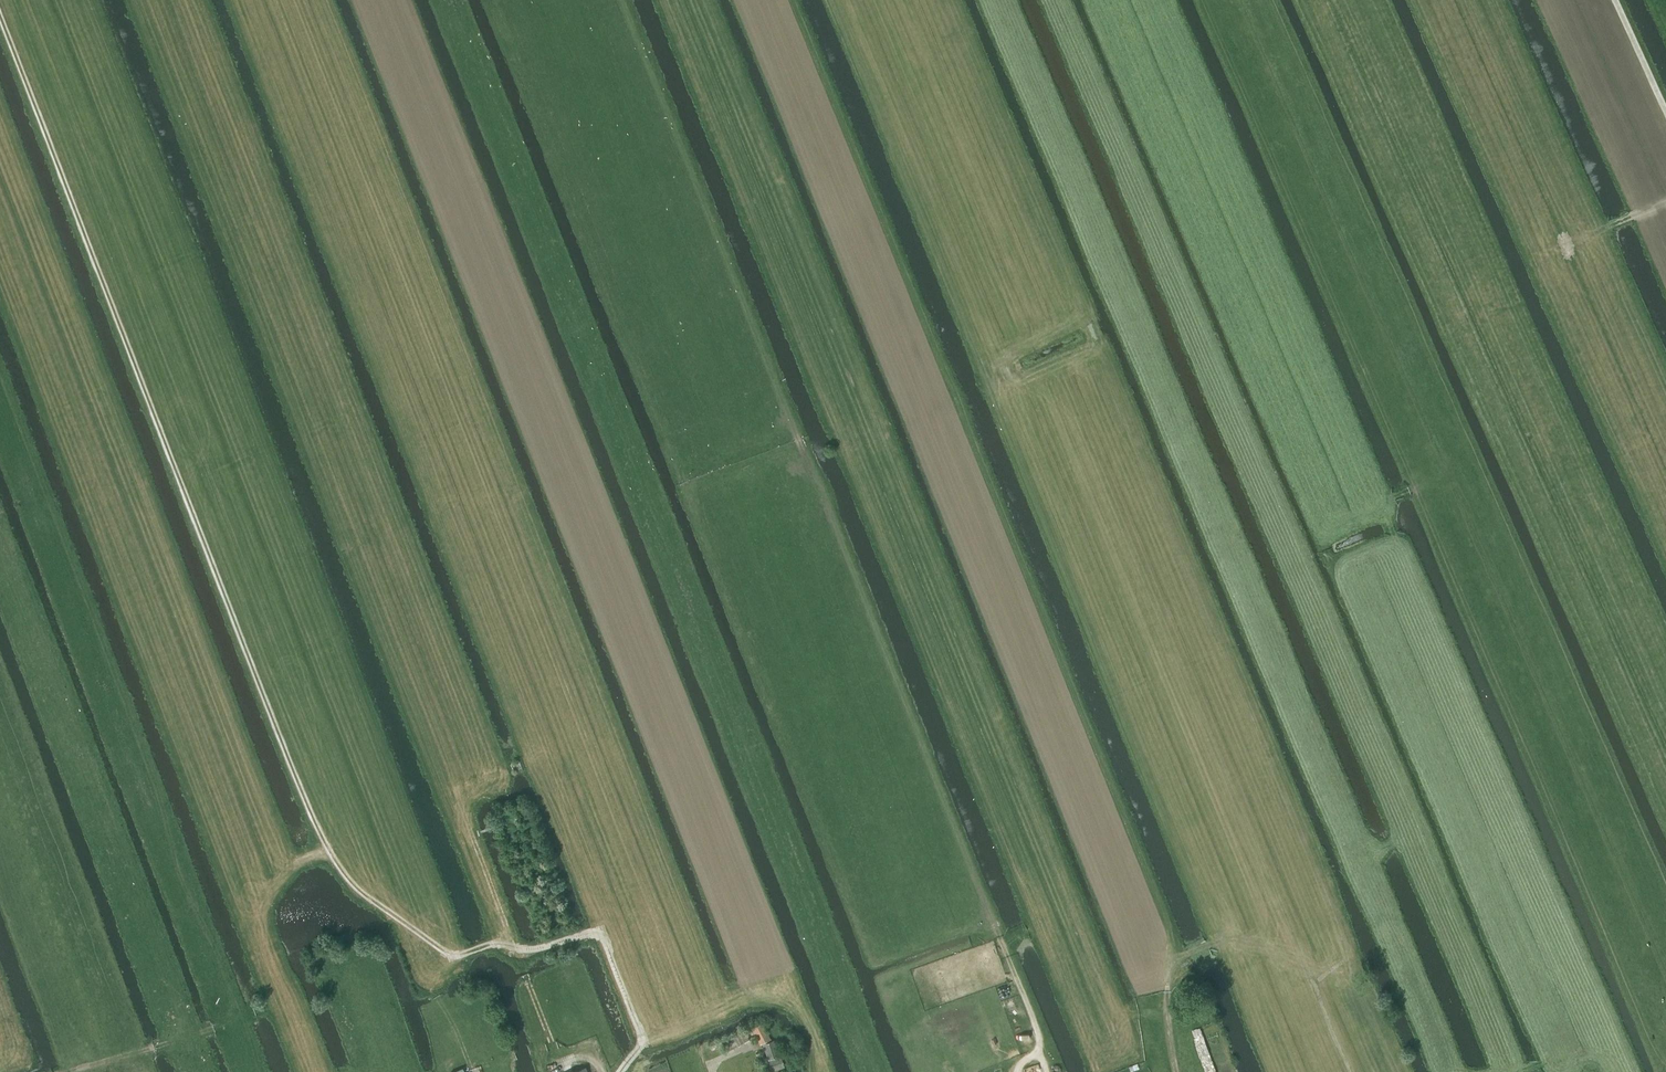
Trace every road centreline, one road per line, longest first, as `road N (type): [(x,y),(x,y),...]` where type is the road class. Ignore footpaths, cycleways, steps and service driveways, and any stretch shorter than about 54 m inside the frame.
road 1 (track): [(1615,0),(1665,109)]

